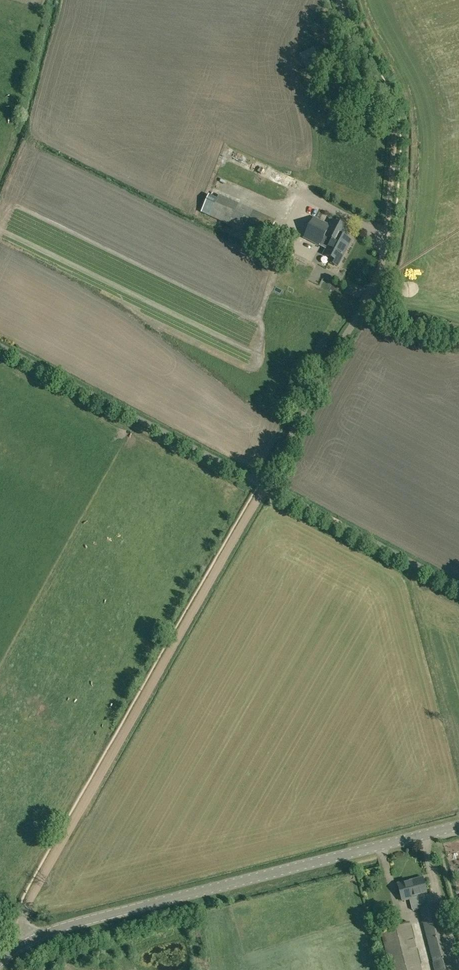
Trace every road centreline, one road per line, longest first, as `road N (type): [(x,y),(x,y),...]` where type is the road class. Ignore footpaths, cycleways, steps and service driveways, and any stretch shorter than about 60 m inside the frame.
road 1 (track): [(264,484),(22,912)]
road 2 (tertiary): [(21,943),(458,827)]
road 3 (unclassified): [(264,484),(0,343)]
road 4 (unclassified): [(264,484),(369,297),(387,231)]
road 5 (track): [(339,0),(392,117),(387,231)]
road 6 (unclassified): [(458,587),(264,484)]

